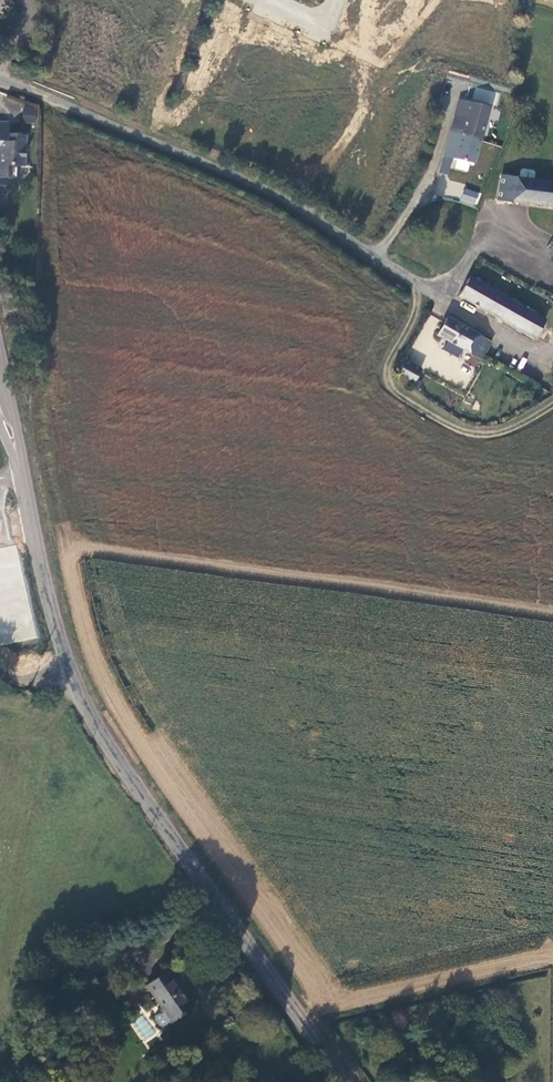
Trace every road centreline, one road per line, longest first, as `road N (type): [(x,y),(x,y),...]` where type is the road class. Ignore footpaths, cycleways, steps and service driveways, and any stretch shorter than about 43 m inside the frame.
road 1 (tertiary): [(24,477),(73,684),(346,1081)]
road 2 (unclassified): [(552,352),(527,347),(278,196),(0,80)]
road 3 (track): [(73,684),(26,846),(0,979)]
road 4 (track): [(552,407),(491,437),(448,426),(395,392),(389,366),(425,287)]
road 5 (tertiary): [(24,477),(0,338)]

